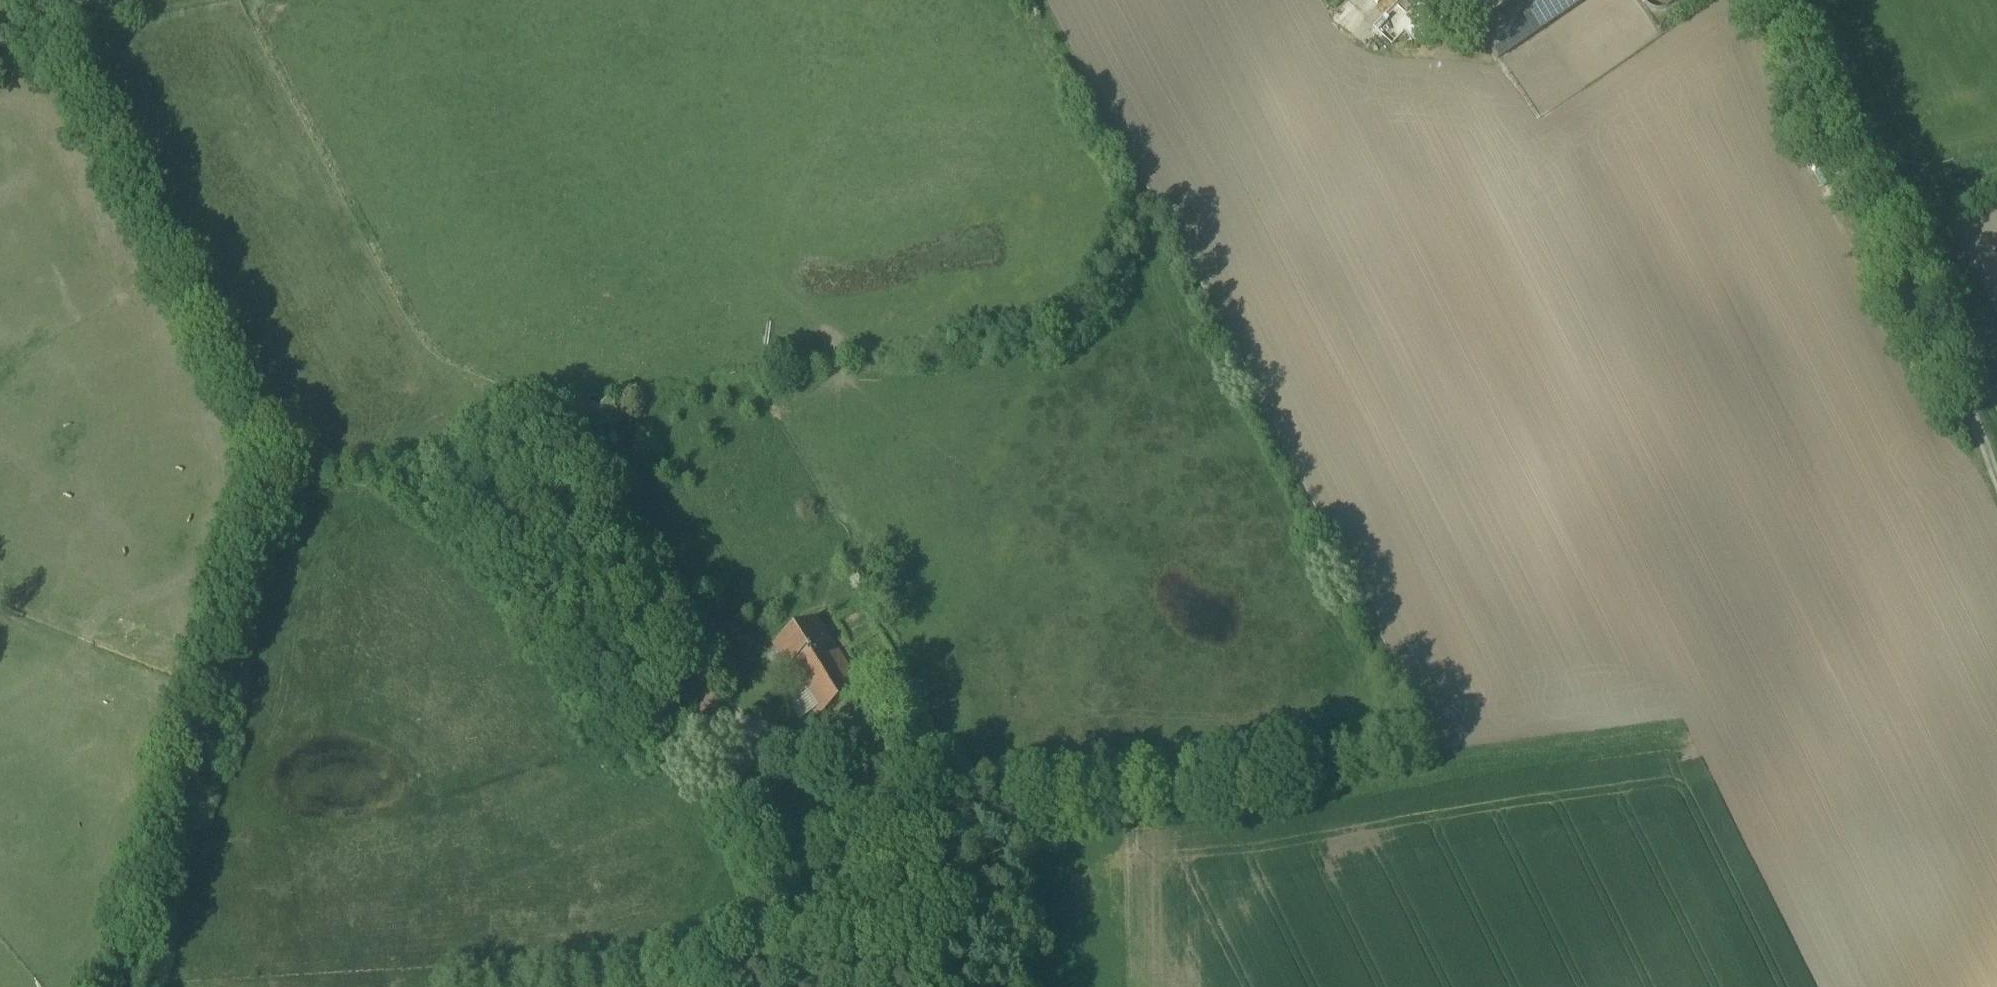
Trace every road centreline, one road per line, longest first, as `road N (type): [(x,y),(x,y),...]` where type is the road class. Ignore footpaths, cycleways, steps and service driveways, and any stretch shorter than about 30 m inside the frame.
road 1 (track): [(1996,480),(1976,423),(1867,227),(1757,0)]

